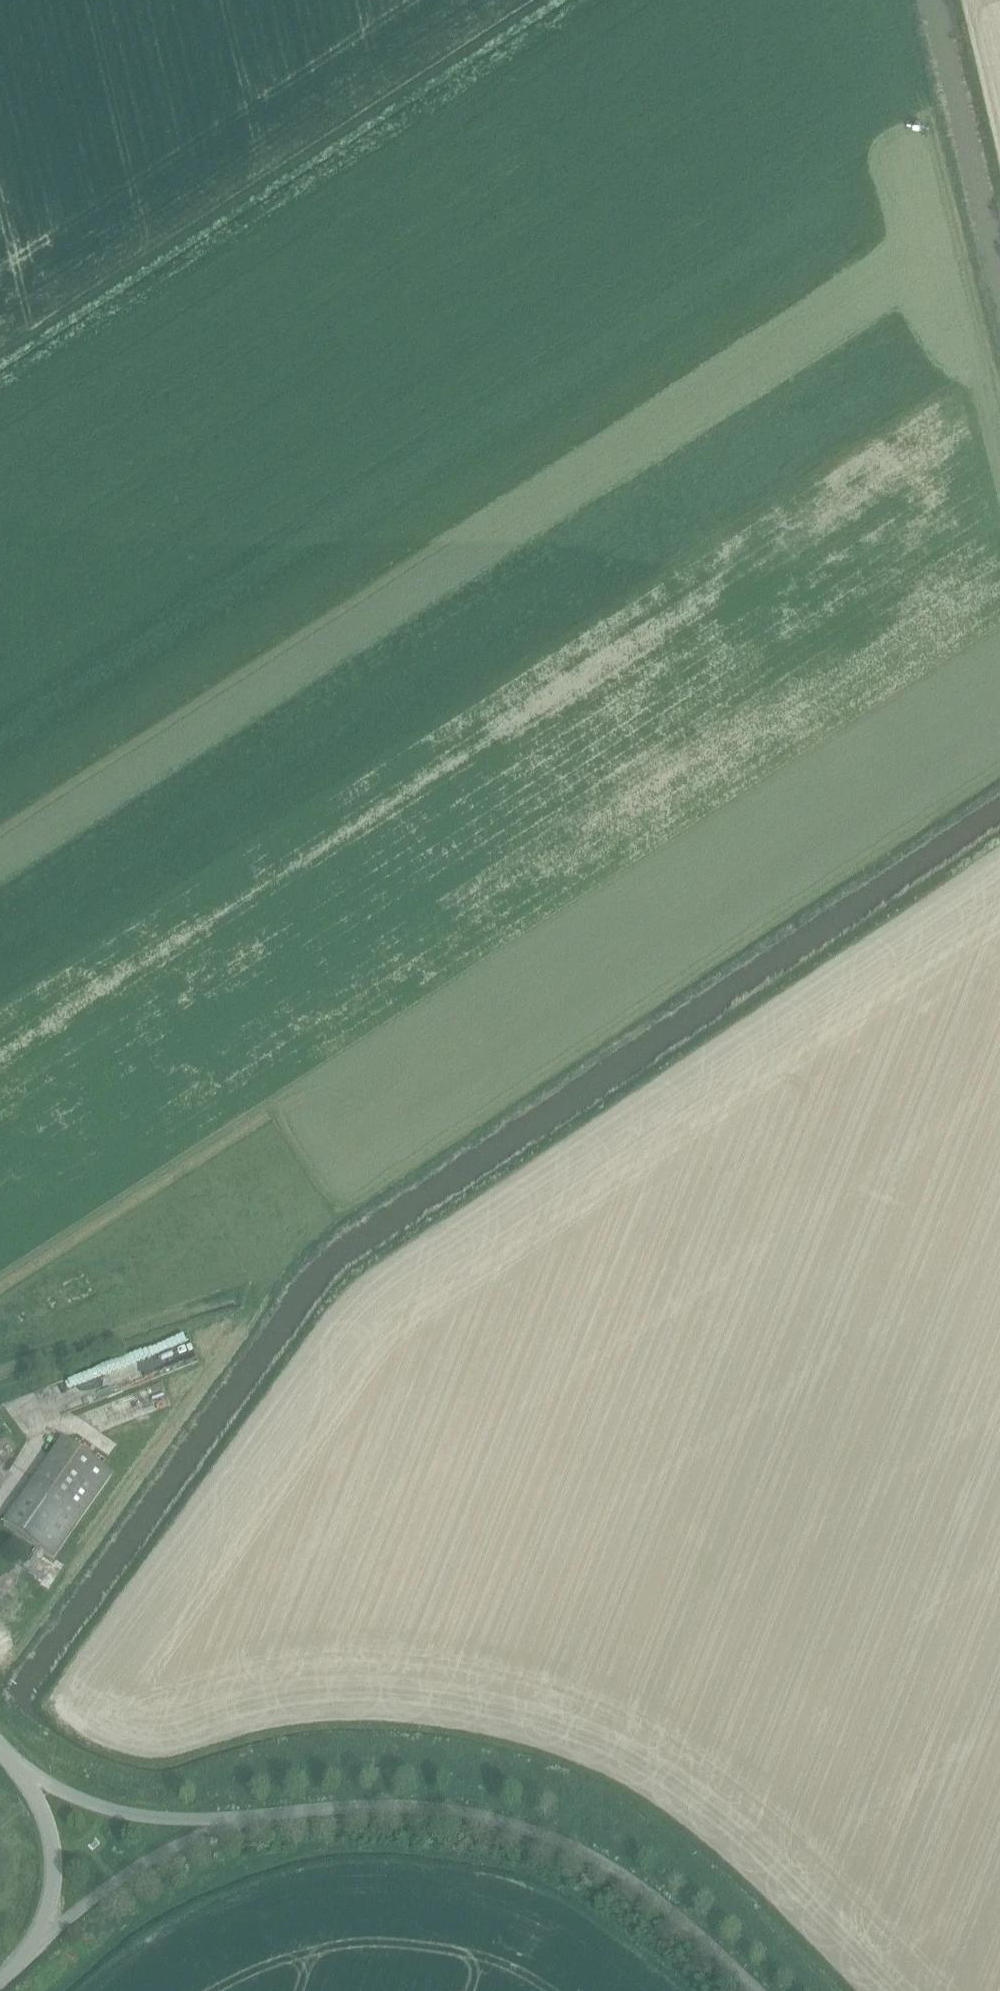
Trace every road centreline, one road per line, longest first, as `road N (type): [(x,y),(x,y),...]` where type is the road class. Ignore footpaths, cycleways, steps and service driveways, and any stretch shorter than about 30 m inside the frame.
road 1 (unclassified): [(247,1820),(405,1805),(509,1823),(606,1863),(758,1990)]
road 2 (unclassified): [(38,1945),(133,1870),(247,1820)]
road 3 (unclassified): [(247,1820),(168,1820),(109,1809),(21,1772)]
road 4 (unclassified): [(21,1772),(50,1828),(55,1863),(54,1900),(38,1945)]

